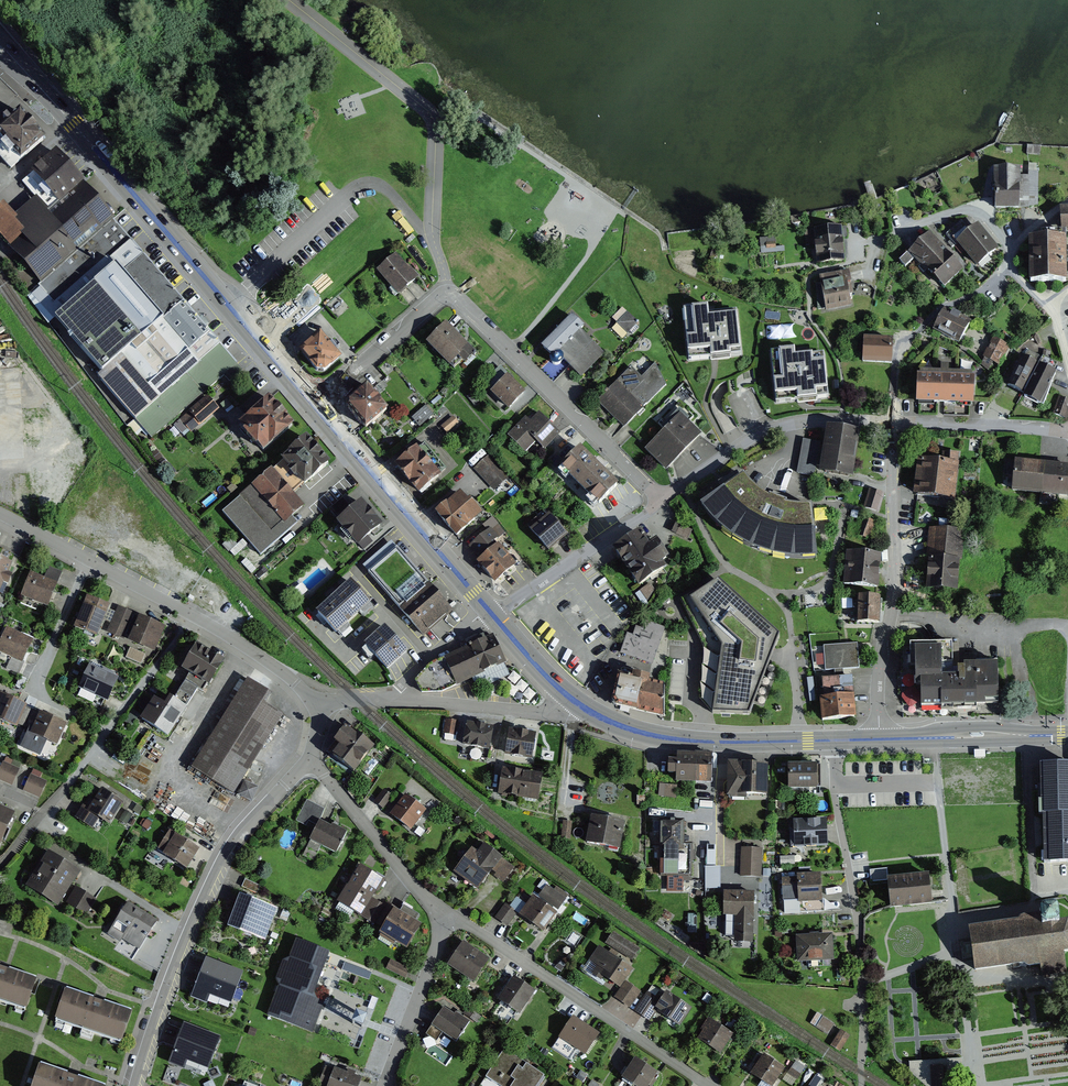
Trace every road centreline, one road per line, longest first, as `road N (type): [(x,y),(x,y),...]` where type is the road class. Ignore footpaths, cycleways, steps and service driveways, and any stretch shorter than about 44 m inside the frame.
road 1 (primary): [(0,49),(315,406)]
road 2 (residential): [(660,500),(456,296),(437,299),(315,406)]
road 3 (residential): [(134,1085),(158,1006),(217,867),(311,760)]
road 4 (residential): [(442,915),(709,1085)]
road 5 (residential): [(879,739),(892,595),(891,424)]
road 6 (primary): [(572,699),(616,724),(665,737),(879,739)]
road 7 (residential): [(193,616),(110,733),(0,864)]
road 8 (primary): [(315,406),(491,612)]
road 9 (residential): [(660,500),(777,429),(891,424)]
road 10 (residential): [(0,518),(193,616)]
road 11 (residential): [(891,424),(898,351),(943,307),(1008,266)]
road 12 (residential): [(311,760),(442,915)]
road 13 (primary): [(879,739),(1067,734)]
road 14 (residential): [(442,915),(385,1085)]
road 15 (residential): [(572,699),(552,713),(400,699)]
road 16 (residential): [(891,424),(1067,431)]
road 17 (residential): [(193,616),(320,701)]
road 18 (residential): [(545,579),(660,500)]
road 19 (residential): [(491,612),(431,658),(400,699)]

